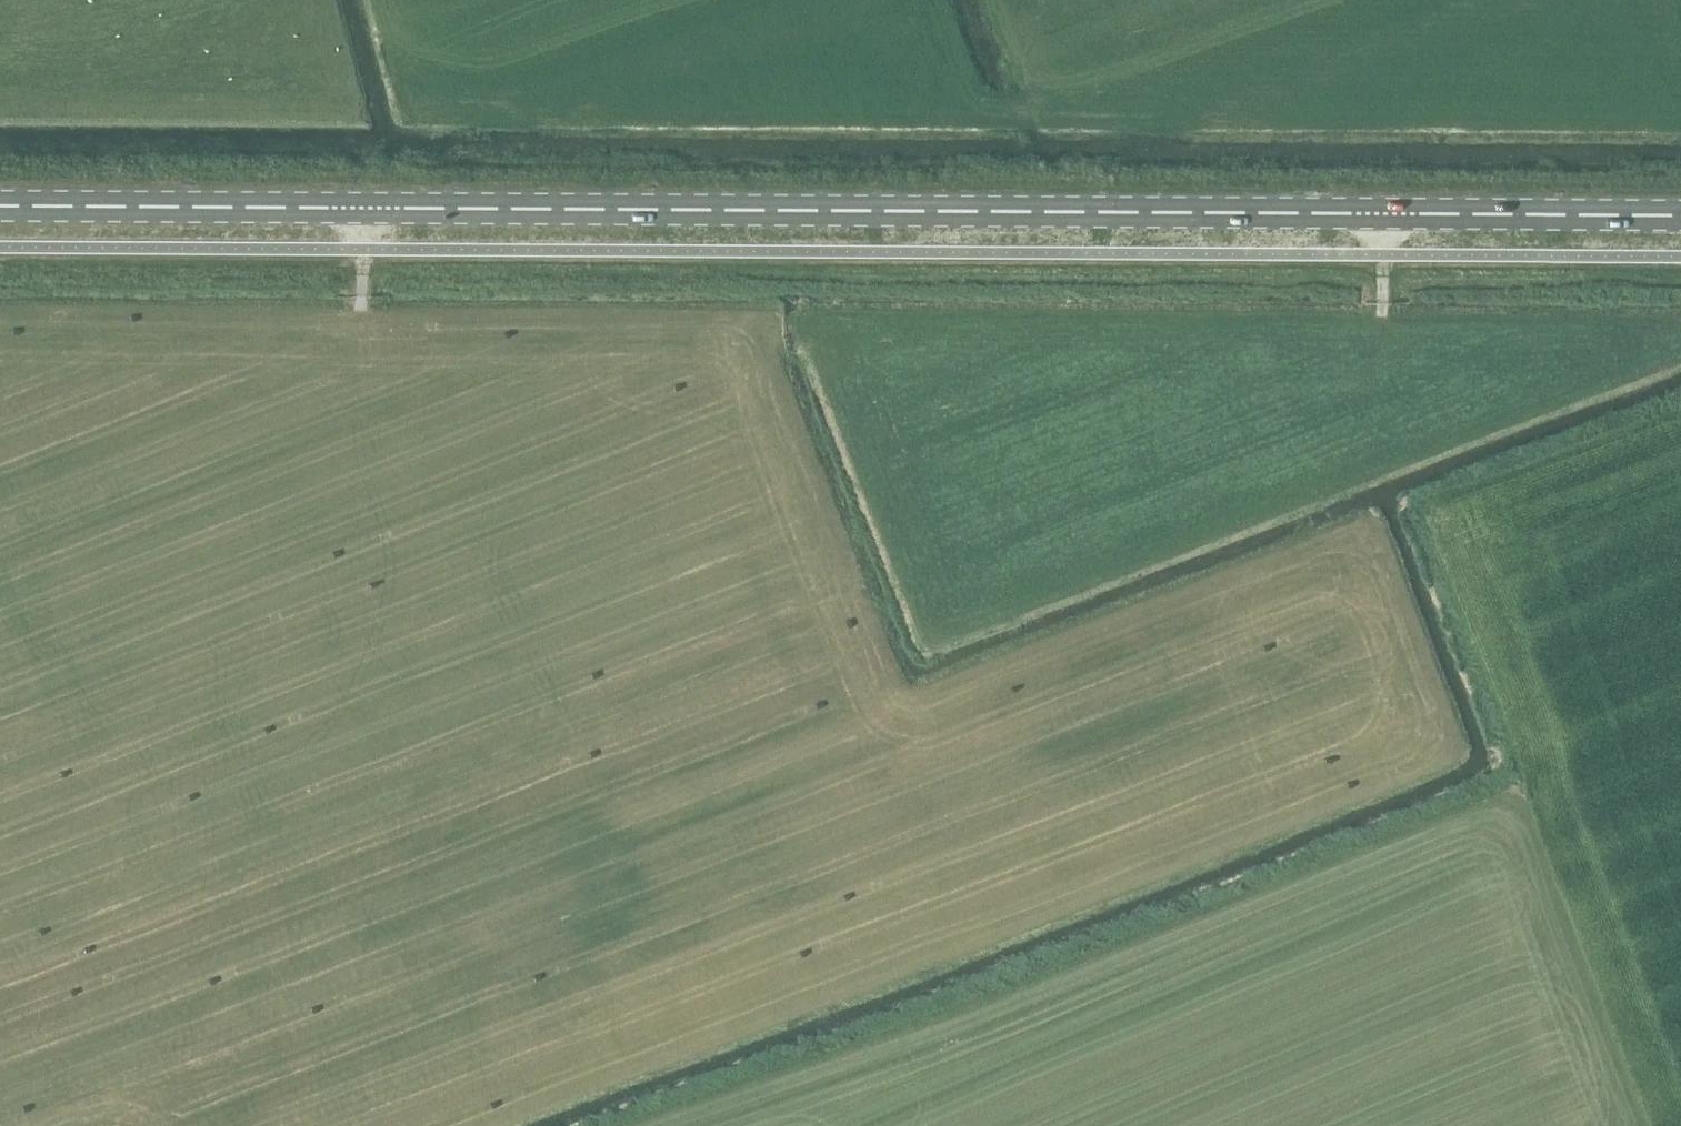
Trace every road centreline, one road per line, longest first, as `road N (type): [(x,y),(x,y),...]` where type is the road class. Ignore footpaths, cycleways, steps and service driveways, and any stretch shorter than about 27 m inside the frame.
road 1 (primary): [(1680,228),(0,222)]

